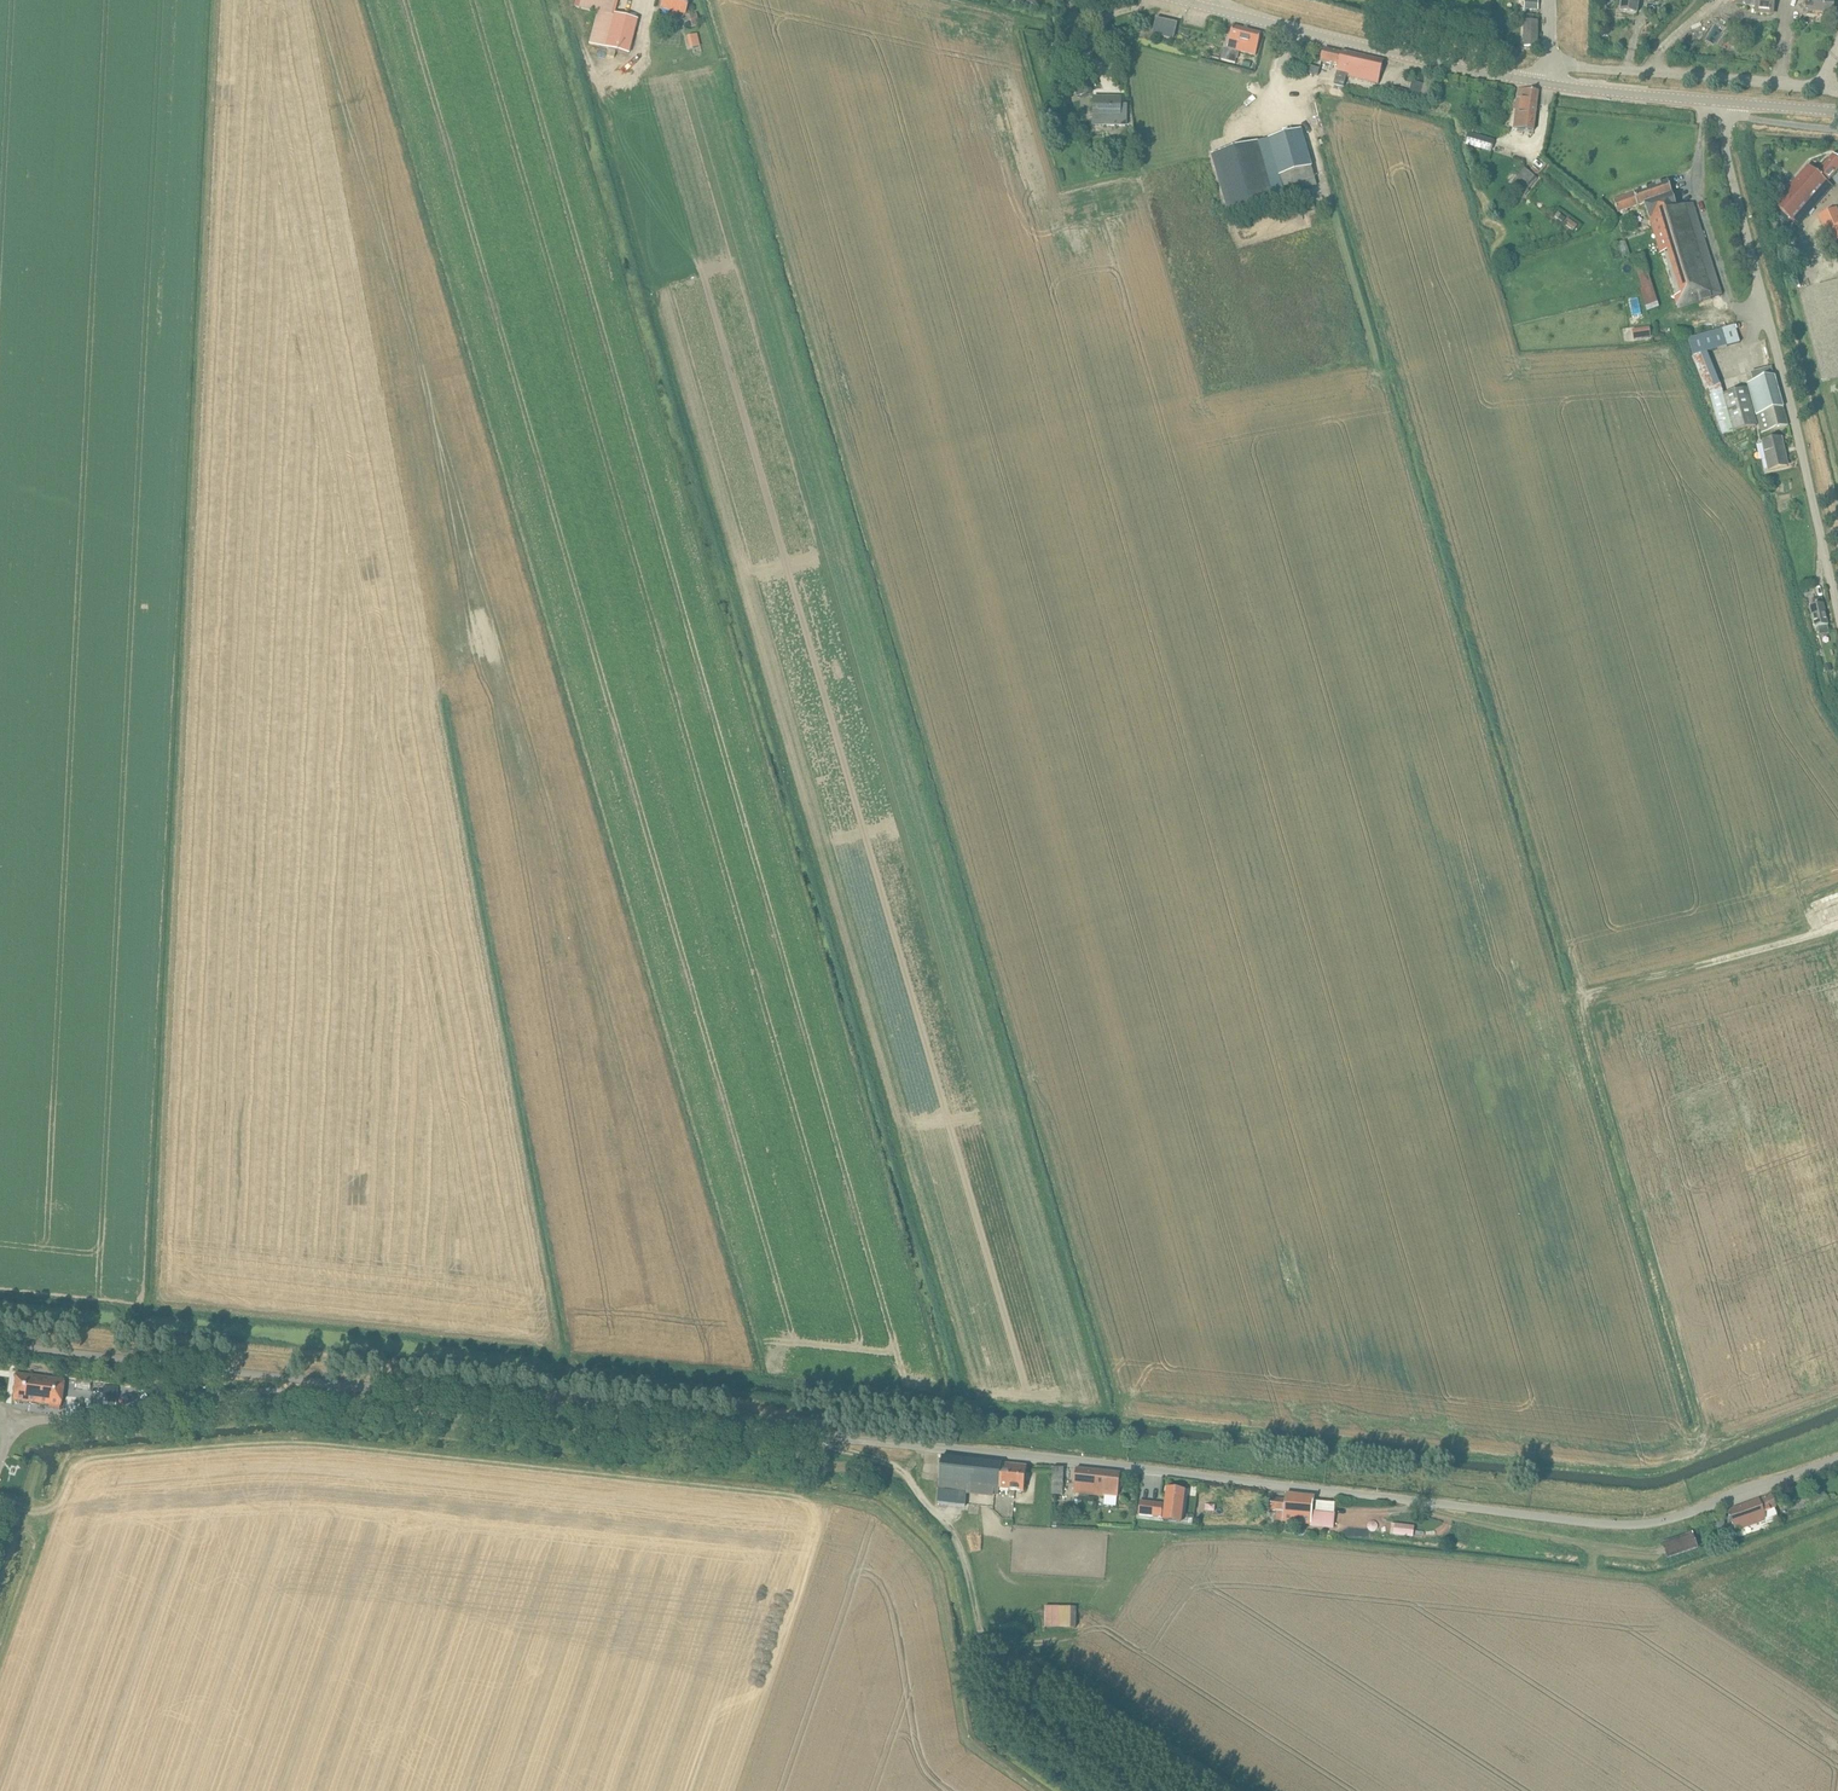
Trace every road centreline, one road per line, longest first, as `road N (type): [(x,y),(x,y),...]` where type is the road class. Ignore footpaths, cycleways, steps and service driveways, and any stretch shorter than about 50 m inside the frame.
road 1 (tertiary): [(1837,1459),(1682,1516),(1608,1524),(361,1386)]
road 2 (track): [(0,1655),(69,1461),(308,1444),(830,1499),(879,1511),(929,1562),(967,1740),(1036,1790)]
road 3 (track): [(1144,1790),(1006,1691),(959,1544),(889,1464),(715,1406),(0,1325)]
road 4 (track): [(215,0),(154,1305)]
road 5 (track): [(1401,374),(1380,376),(1562,1004),(1684,1423),(1689,1434),(1707,1429)]
road 6 (track): [(0,1288),(940,1391)]
road 7 (track): [(555,1388),(556,1333),(436,691)]
road 8 (track): [(1689,1434),(1645,1462),(1611,1467),(1091,1409)]
road 9 (tertiary): [(1726,102),(1726,154),(1837,610)]
road 10 (secondary): [(1546,83),(1180,0)]
road 11 (tertiary): [(361,1386),(0,1345)]
road 12 (unclassified): [(16,1417),(108,1421),(200,1395),(361,1386)]
road 13 (residential): [(1546,69),(1837,92)]
road 14 (track): [(1562,1004),(1837,926)]
road 15 (track): [(763,1416),(965,1428)]
road 16 (secondary): [(1726,102),(1546,83)]
road 17 (track): [(604,101),(602,75),(634,57),(643,23),(636,0)]

